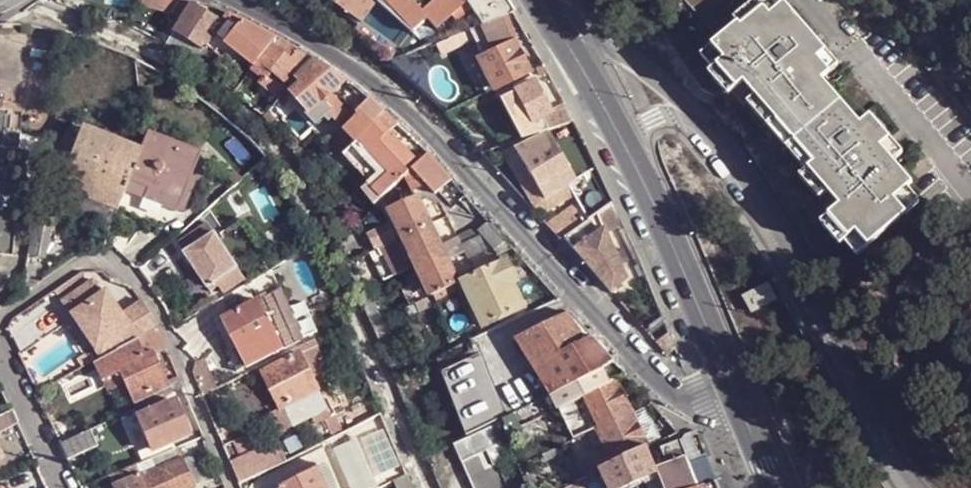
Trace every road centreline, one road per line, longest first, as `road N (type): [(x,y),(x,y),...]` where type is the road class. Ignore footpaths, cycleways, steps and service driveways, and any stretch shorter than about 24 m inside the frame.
road 1 (residential): [(742,407),(666,393),(526,227),(435,139),(338,57),(229,0)]
road 2 (residential): [(908,487),(765,214),(702,123)]
road 3 (residential): [(232,487),(164,325),(134,275),(110,257),(92,257),(0,320)]
road 4 (tertiary): [(627,151),(742,407)]
road 5 (residential): [(702,123),(673,90),(545,5)]
road 6 (tertiary): [(545,5),(627,151)]
road 7 (residential): [(0,347),(62,487)]

